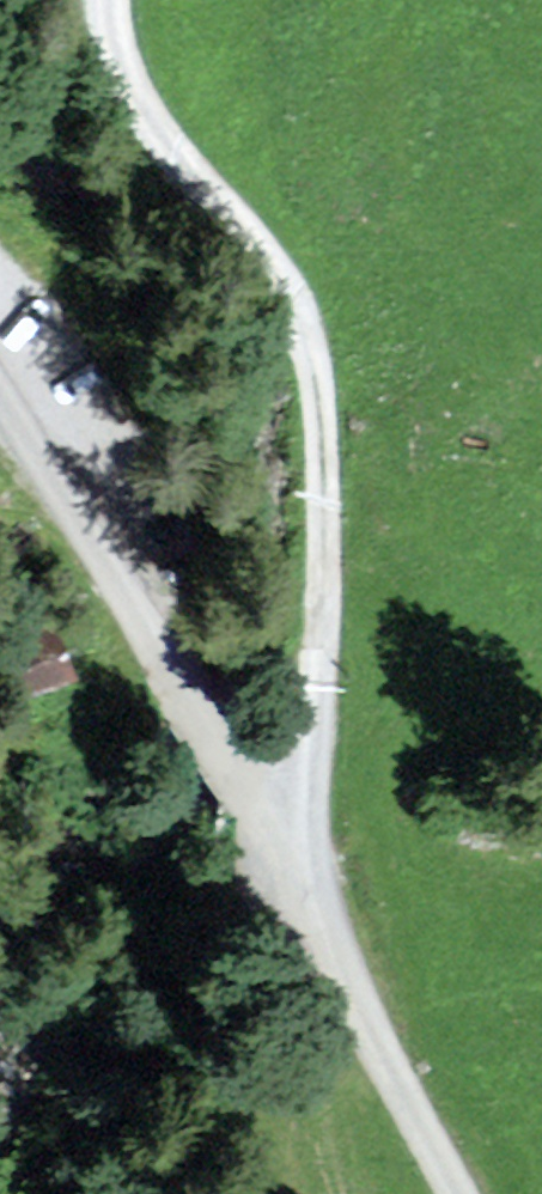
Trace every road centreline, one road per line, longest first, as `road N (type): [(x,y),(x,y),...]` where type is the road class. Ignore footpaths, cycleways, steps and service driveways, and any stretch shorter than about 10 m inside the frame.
road 1 (unclassified): [(0,348),(124,490),(293,776)]
road 2 (unclassified): [(470,1193),(293,776)]
road 3 (track): [(338,359),(119,56),(117,0)]
road 4 (unclassified): [(293,776),(338,359)]

